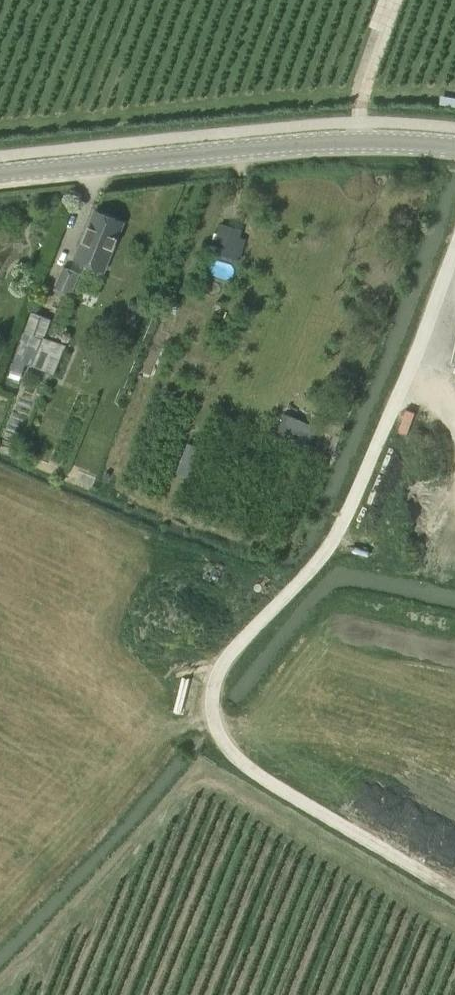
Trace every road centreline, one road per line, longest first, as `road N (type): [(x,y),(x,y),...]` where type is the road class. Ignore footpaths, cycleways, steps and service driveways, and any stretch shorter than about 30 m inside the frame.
road 1 (track): [(454,250),(343,524),(224,662),(212,702),(235,757),(454,891)]
road 2 (track): [(0,990),(187,788),(203,783),(217,784),(454,924)]
road 3 (tertiary): [(0,174),(367,139),(454,144)]

